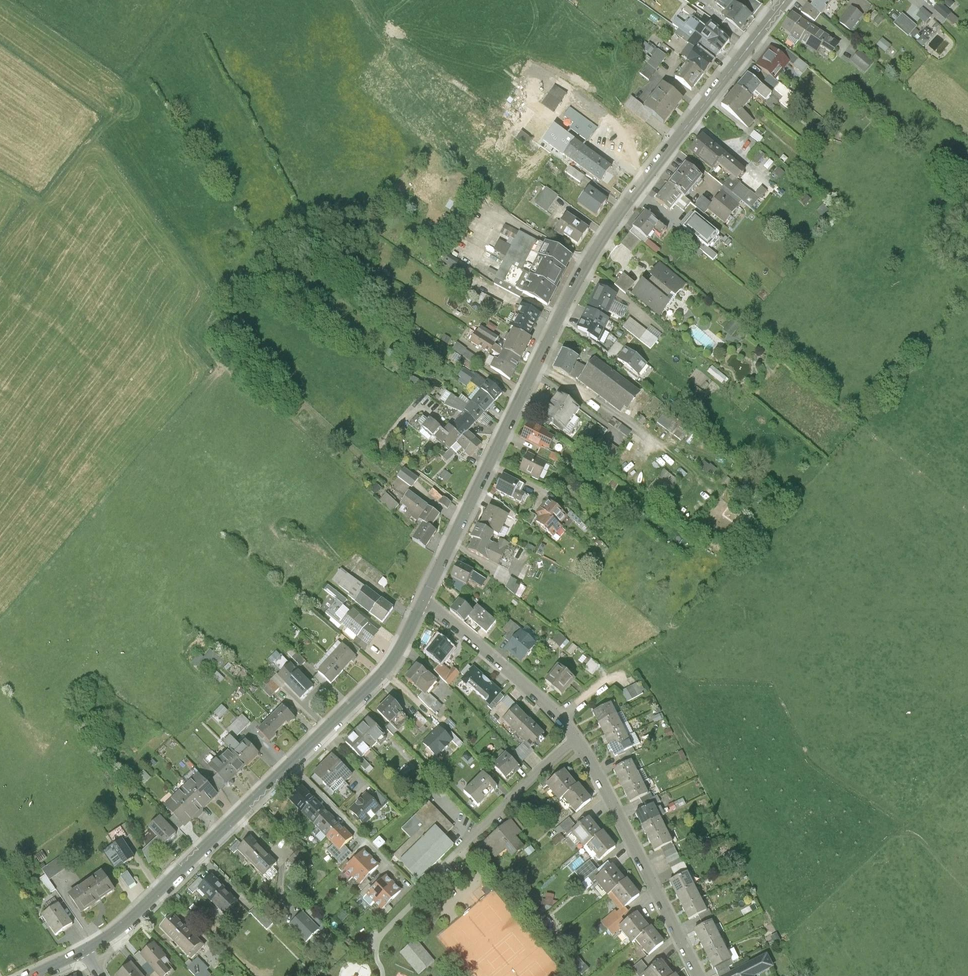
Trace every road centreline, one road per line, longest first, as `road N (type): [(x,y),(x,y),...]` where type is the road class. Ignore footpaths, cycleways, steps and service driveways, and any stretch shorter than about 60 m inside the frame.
road 1 (tertiary): [(786,0),(604,234),(426,600)]
road 2 (tertiary): [(426,600),(375,683),(131,922),(84,952)]
road 3 (residential): [(699,975),(576,737)]
road 4 (residential): [(561,719),(426,600)]
road 5 (residential): [(576,737),(465,842)]

